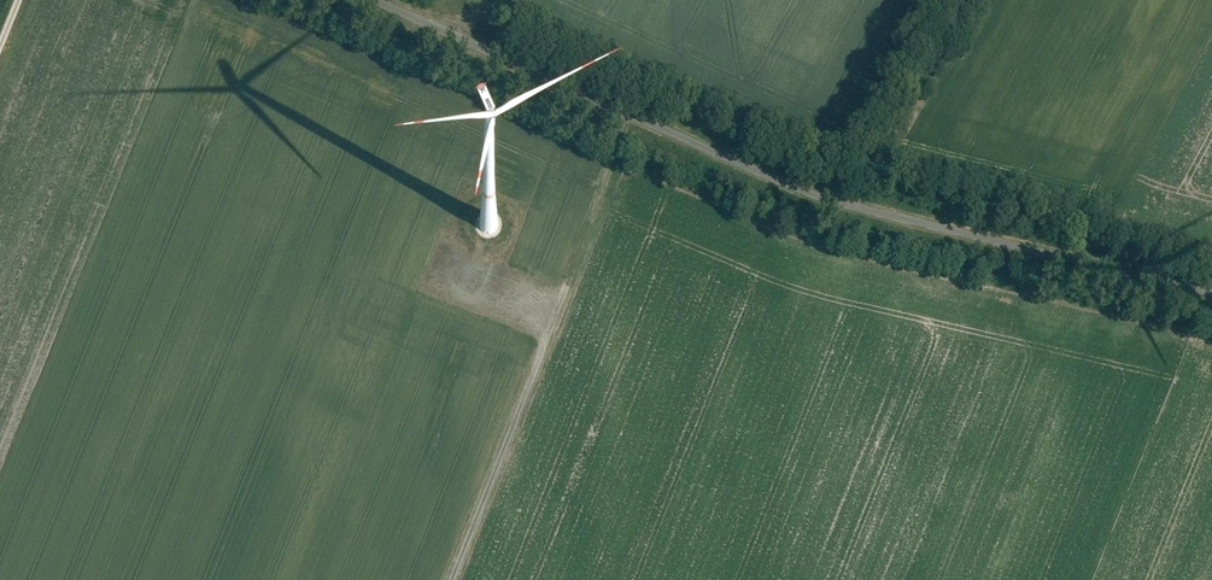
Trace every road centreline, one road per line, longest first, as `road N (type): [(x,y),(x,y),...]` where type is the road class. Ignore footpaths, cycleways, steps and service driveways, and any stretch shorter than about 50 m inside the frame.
road 1 (unclassified): [(1211,294),(853,204),(386,0)]
road 2 (track): [(636,108),(451,579)]
road 3 (track): [(838,198),(953,0)]

